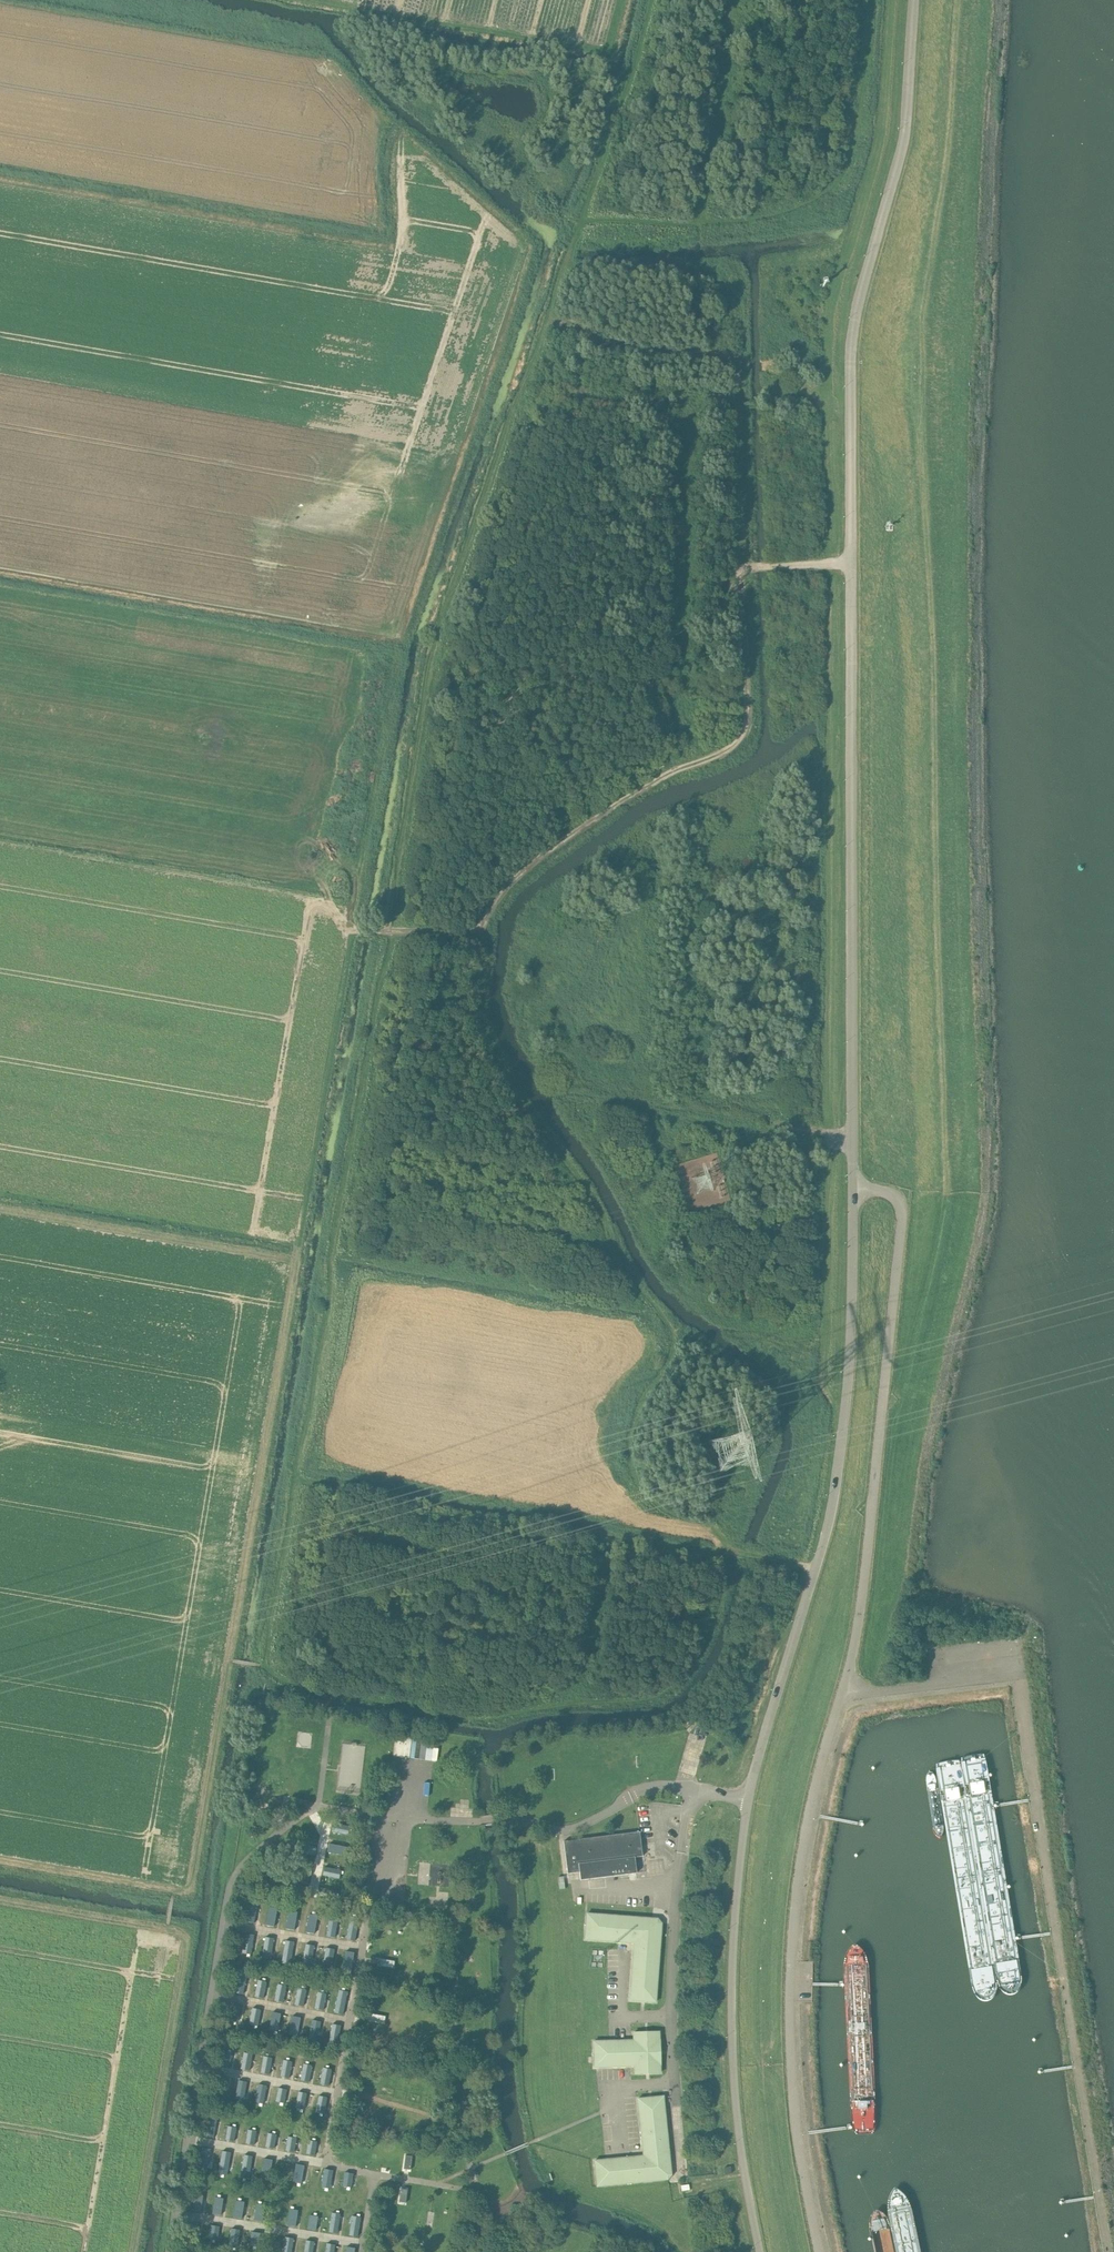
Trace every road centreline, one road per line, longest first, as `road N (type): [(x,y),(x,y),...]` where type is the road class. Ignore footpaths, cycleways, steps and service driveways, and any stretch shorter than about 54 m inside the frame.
road 1 (unclassified): [(852,1189),(849,337),(902,147),(912,0)]
road 2 (unclassified): [(822,2251),(798,2144),(791,1987),(799,1888),(849,1694),(866,1593),(902,1204),(881,1190),(852,1189)]
road 3 (unclassified): [(759,2251),(732,2042),(739,1866),(752,1781),(837,1476),(852,1189)]
road 4 (track): [(532,369),(743,403),(747,727),(738,742),(659,777),(562,843),(508,885),(470,934)]
road 5 (track): [(532,369),(429,676),(390,933)]
road 6 (track): [(299,1477),(815,1568)]
road 7 (track): [(576,237),(597,221),(759,216),(825,192),(848,154),(871,0)]
road 8 (track): [(656,0),(638,75),(532,369)]
road 9 (track): [(750,1346),(807,1350),(825,1336),(833,1138)]
road 10 (track): [(852,1141),(760,1127),(771,1114),(804,1106),(812,1092)]
road 11 (track): [(714,1353),(677,1432),(688,1483)]

